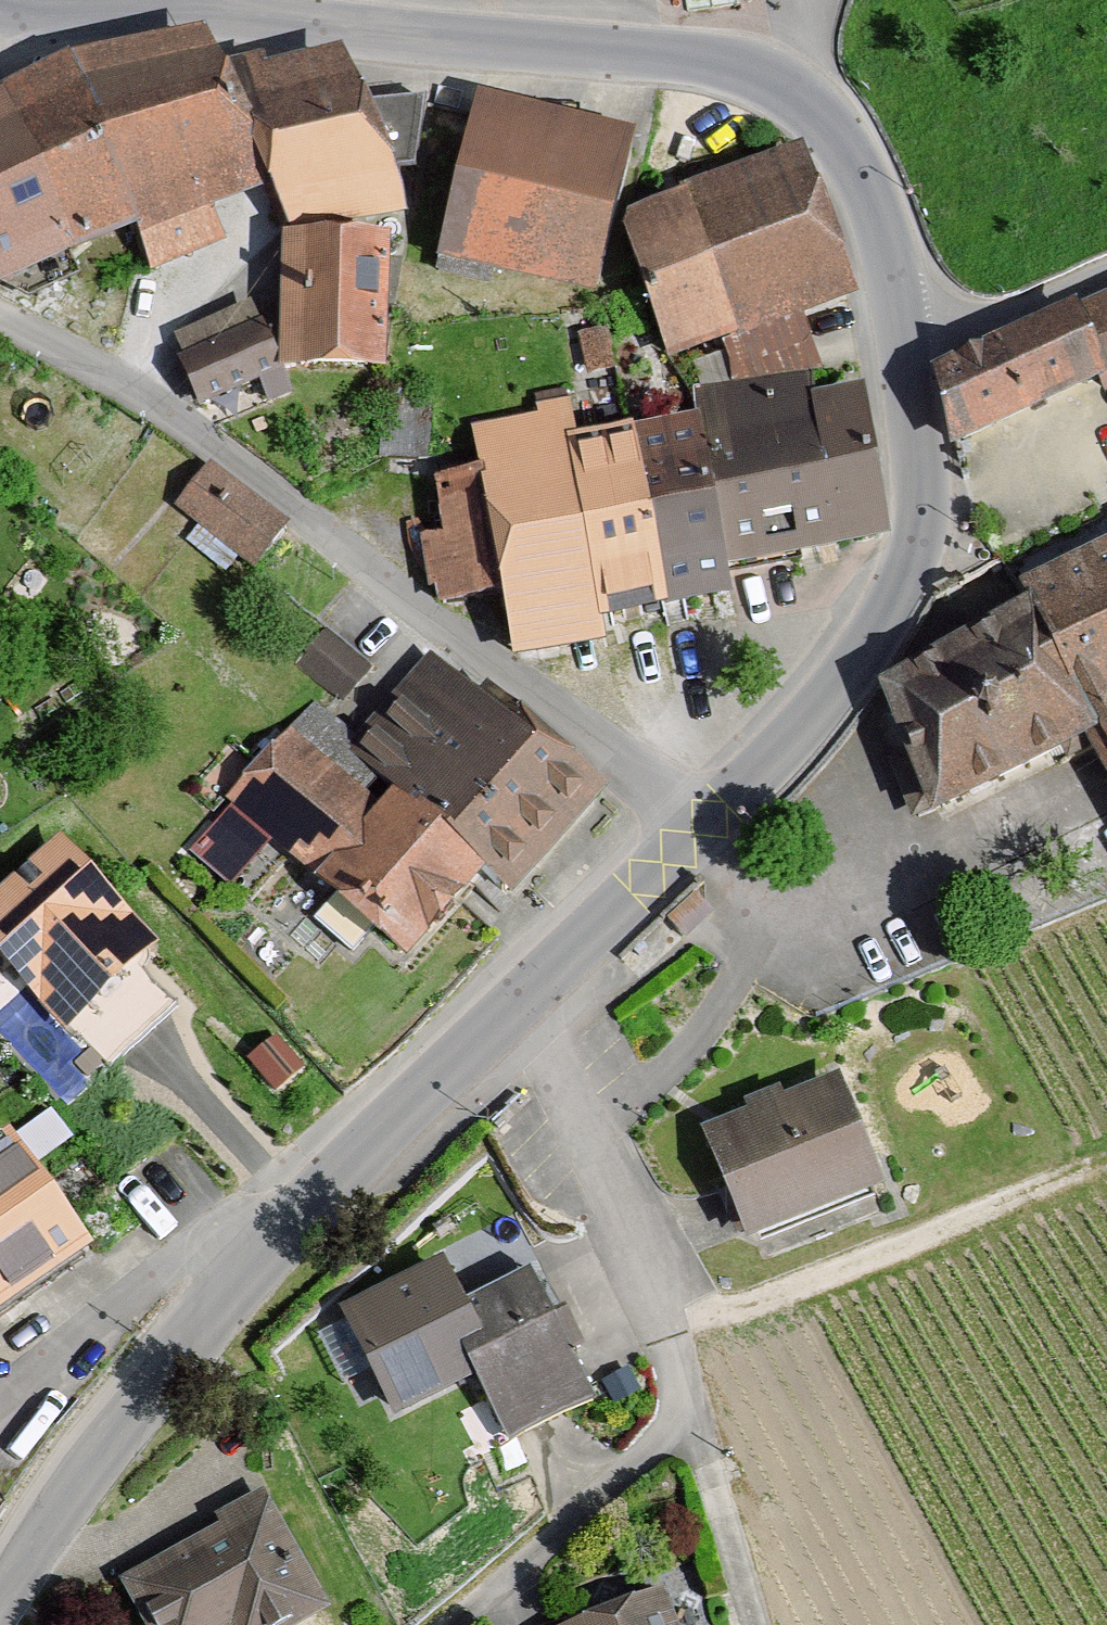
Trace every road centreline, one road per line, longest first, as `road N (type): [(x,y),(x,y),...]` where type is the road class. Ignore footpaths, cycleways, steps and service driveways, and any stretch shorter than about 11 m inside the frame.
road 1 (tertiary): [(0,4),(56,18),(178,18),(688,60),(765,79),(820,115),(856,166),(885,244),(904,362)]
road 2 (residential): [(0,323),(194,433),(694,836)]
road 3 (tertiary): [(904,362),(917,468),(898,578),(860,656),(811,719),(694,836)]
road 4 (track): [(662,1336),(1106,1169)]
road 5 (tertiary): [(250,1257),(102,1437),(0,1595)]
road 6 (tertiary): [(523,998),(250,1257)]
road 7 (unclassified): [(771,913),(900,840),(939,851),(1088,777)]
road 8 (unclassified): [(687,1416),(436,1624)]
road 9 (unclassified): [(0,1418),(155,1268),(250,1257)]
road 10 (unclassified): [(583,1144),(663,1076),(771,913)]
road 11 (tertiary): [(694,836),(523,998)]
road 12 (residential): [(904,362),(1106,277)]
road 13 (residential): [(662,1336),(583,1144)]
road 14 (residential): [(583,1144),(523,998)]

